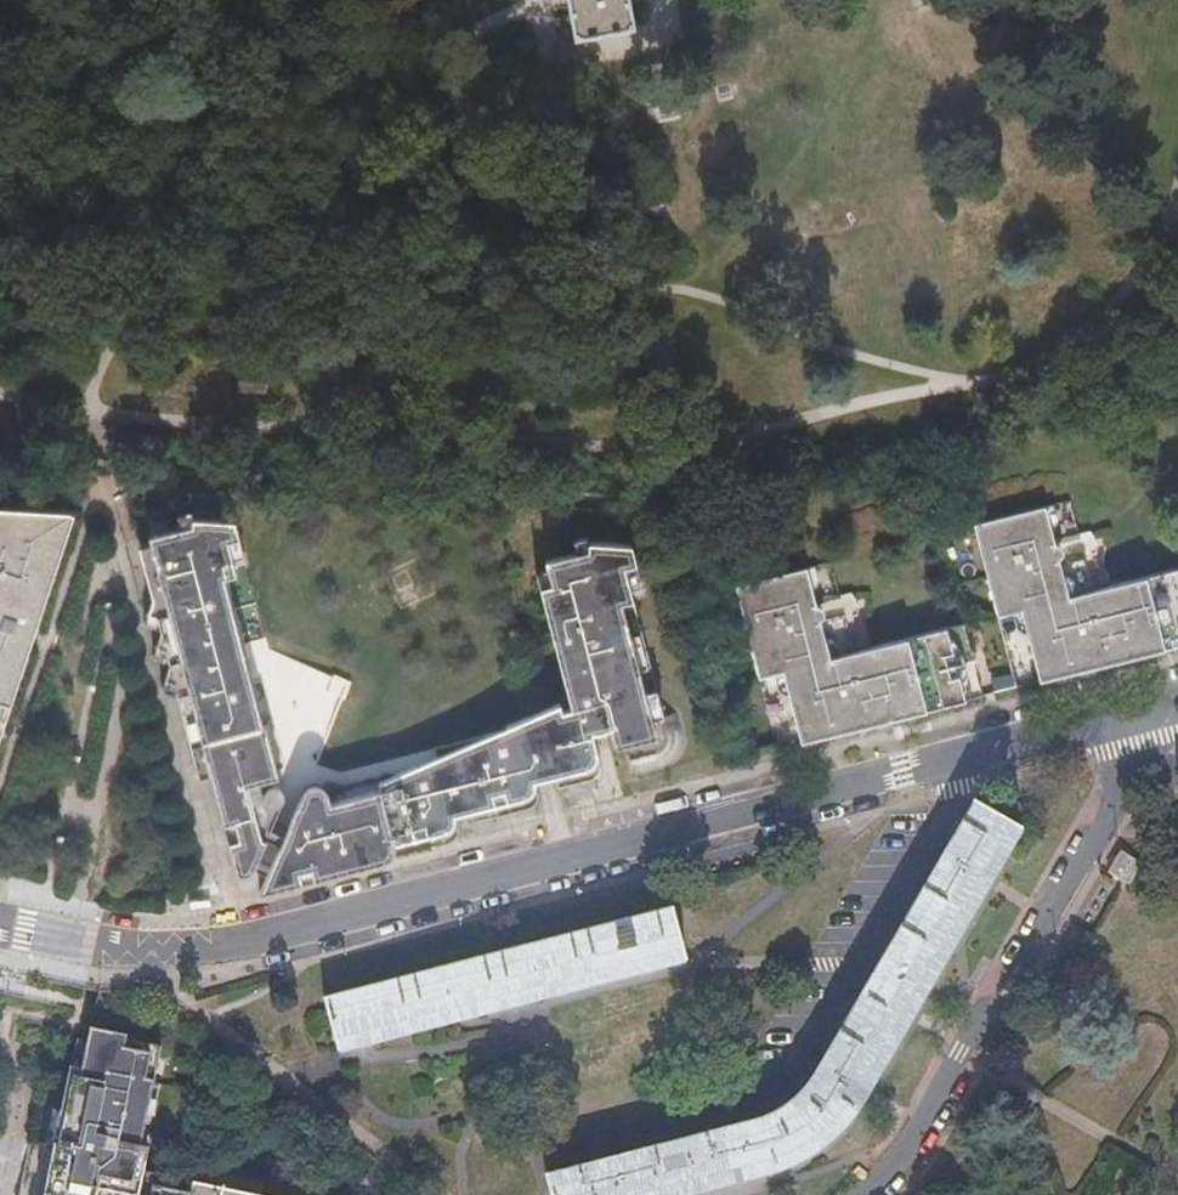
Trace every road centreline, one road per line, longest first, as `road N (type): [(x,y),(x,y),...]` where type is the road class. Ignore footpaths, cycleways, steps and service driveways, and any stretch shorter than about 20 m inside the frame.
road 1 (residential): [(0,934),(148,956),(287,935),(970,762)]
road 2 (track): [(96,414),(664,451),(821,415)]
road 3 (unclassified): [(1165,713),(928,1121),(854,1194)]
road 4 (track): [(1166,239),(1102,312),(1037,363),(821,415)]
road 5 (residential): [(831,1017),(970,762)]
road 6 (track): [(208,100),(143,87),(62,95),(0,137)]
road 7 (residential): [(970,762),(1165,713)]
road 8 (track): [(658,0),(662,34),(563,53),(553,0)]

